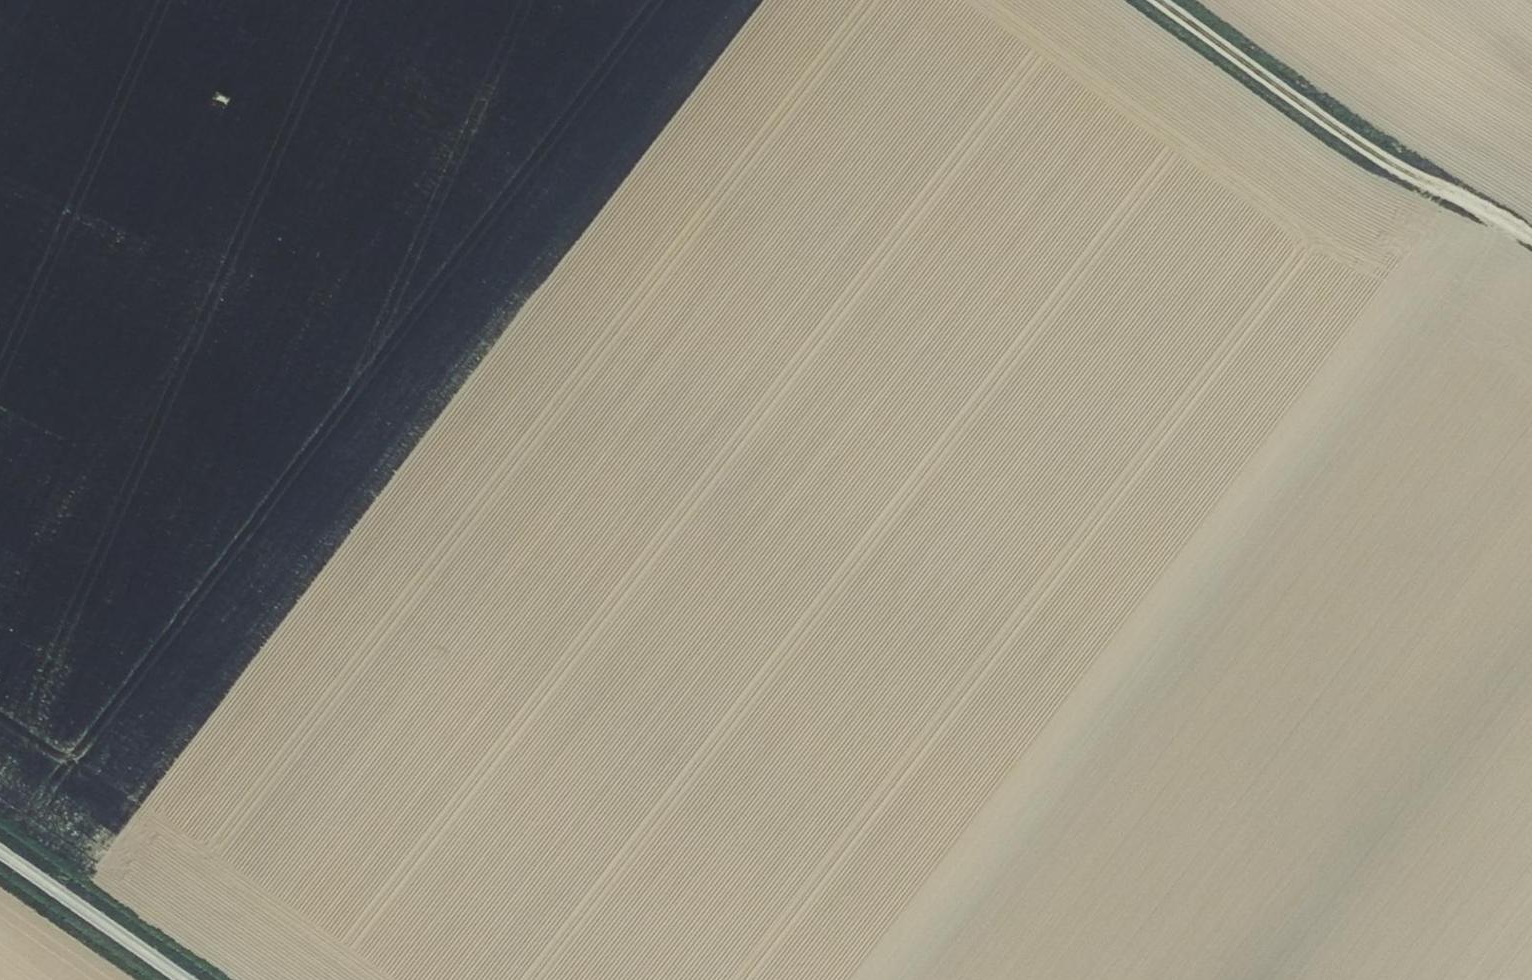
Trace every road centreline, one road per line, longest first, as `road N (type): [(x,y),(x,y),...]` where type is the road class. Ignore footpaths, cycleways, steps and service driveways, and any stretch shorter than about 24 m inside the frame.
road 1 (track): [(1531,236),(1351,139),(1156,0)]
road 2 (unclassified): [(186,979),(0,851)]

